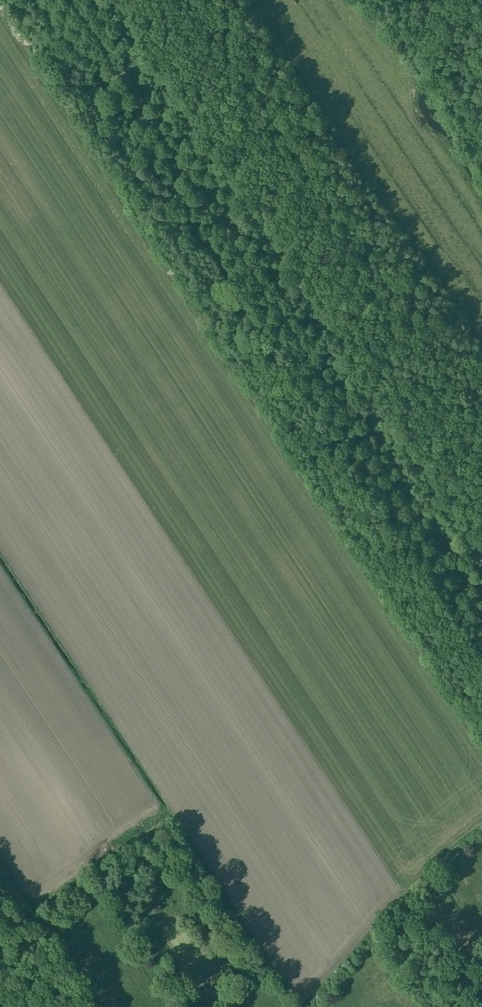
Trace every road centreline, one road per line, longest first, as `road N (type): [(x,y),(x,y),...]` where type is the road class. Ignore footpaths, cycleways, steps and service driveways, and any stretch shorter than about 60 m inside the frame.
road 1 (track): [(58,0),(481,639)]
road 2 (track): [(481,616),(75,0)]

